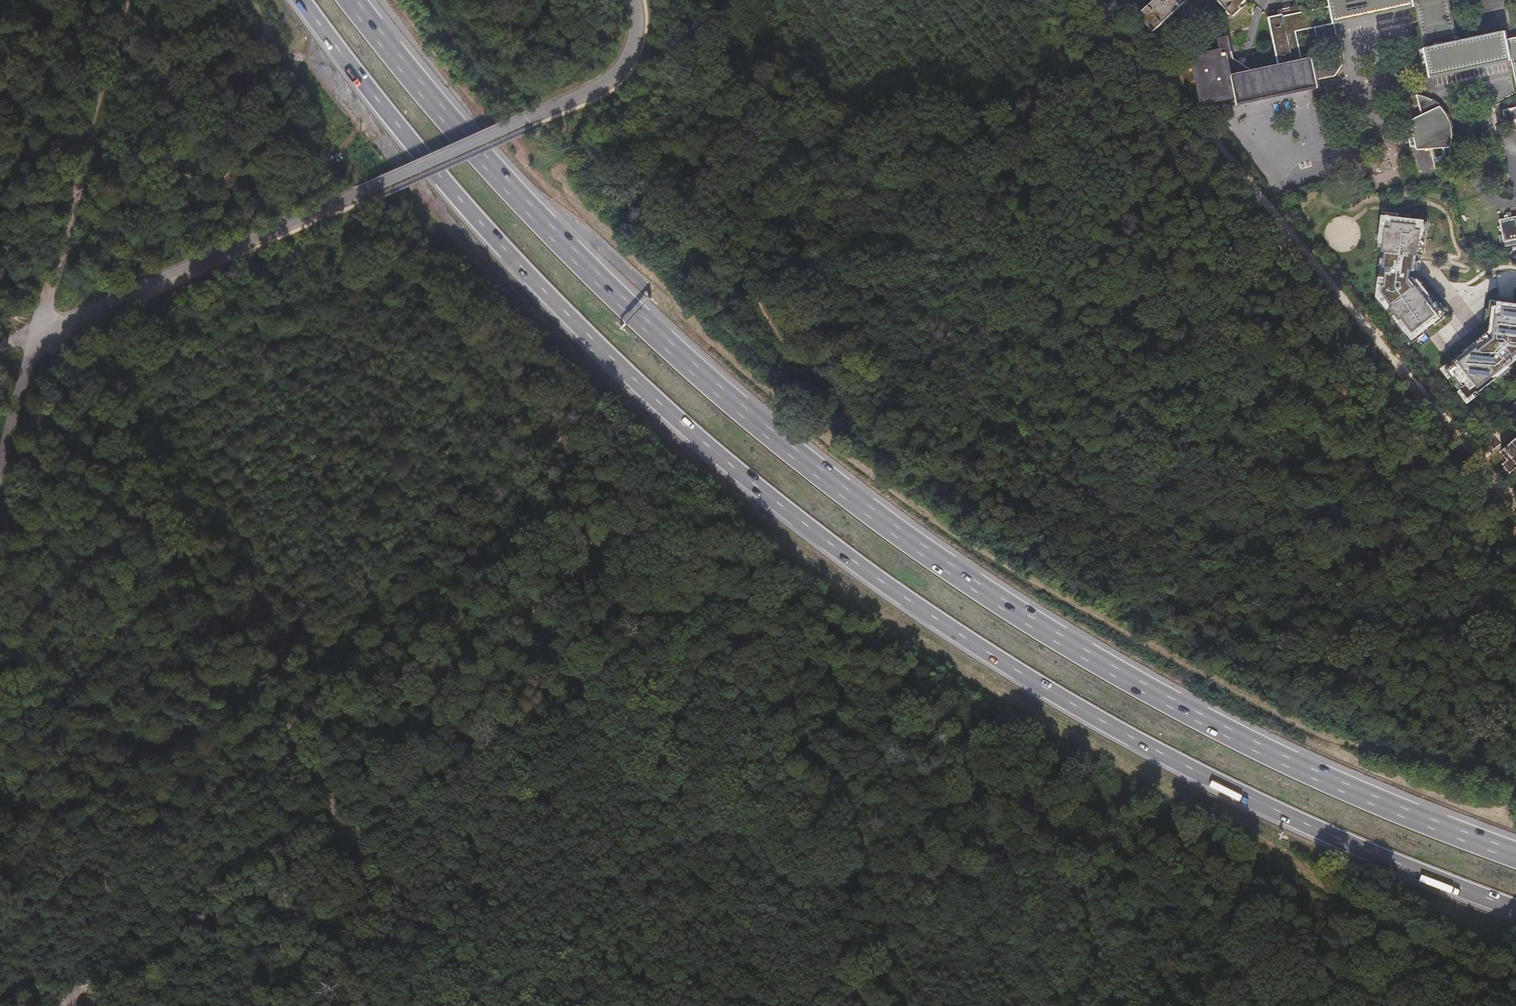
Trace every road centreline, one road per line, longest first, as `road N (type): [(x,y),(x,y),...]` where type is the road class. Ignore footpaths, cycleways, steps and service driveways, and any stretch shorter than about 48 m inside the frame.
road 1 (trunk): [(297,0),(416,156),(635,386),(858,565),(1082,712),(1185,767),(1515,910)]
road 2 (trunk): [(1515,858),(1207,724),(1113,674),(874,517),(669,346),(538,221),(353,0)]
road 3 (track): [(1515,776),(1297,723),(975,544),(820,431)]
road 4 (track): [(346,833),(42,333)]
road 5 (track): [(1478,461),(1110,15)]
road 6 (unclassified): [(0,482),(42,333),(359,192)]
road 7 (track): [(346,833),(759,572)]
road 8 (track): [(542,156),(820,431)]
road 9 (unclassified): [(635,0),(635,37),(616,76),(359,192)]
road 10 (track): [(42,333),(123,0)]
road 11 (track): [(78,1005),(346,833)]
road 12 (track): [(1060,1005),(973,758)]
road 13 (track): [(358,149),(248,0)]
road 14 (track): [(412,1005),(346,833)]

